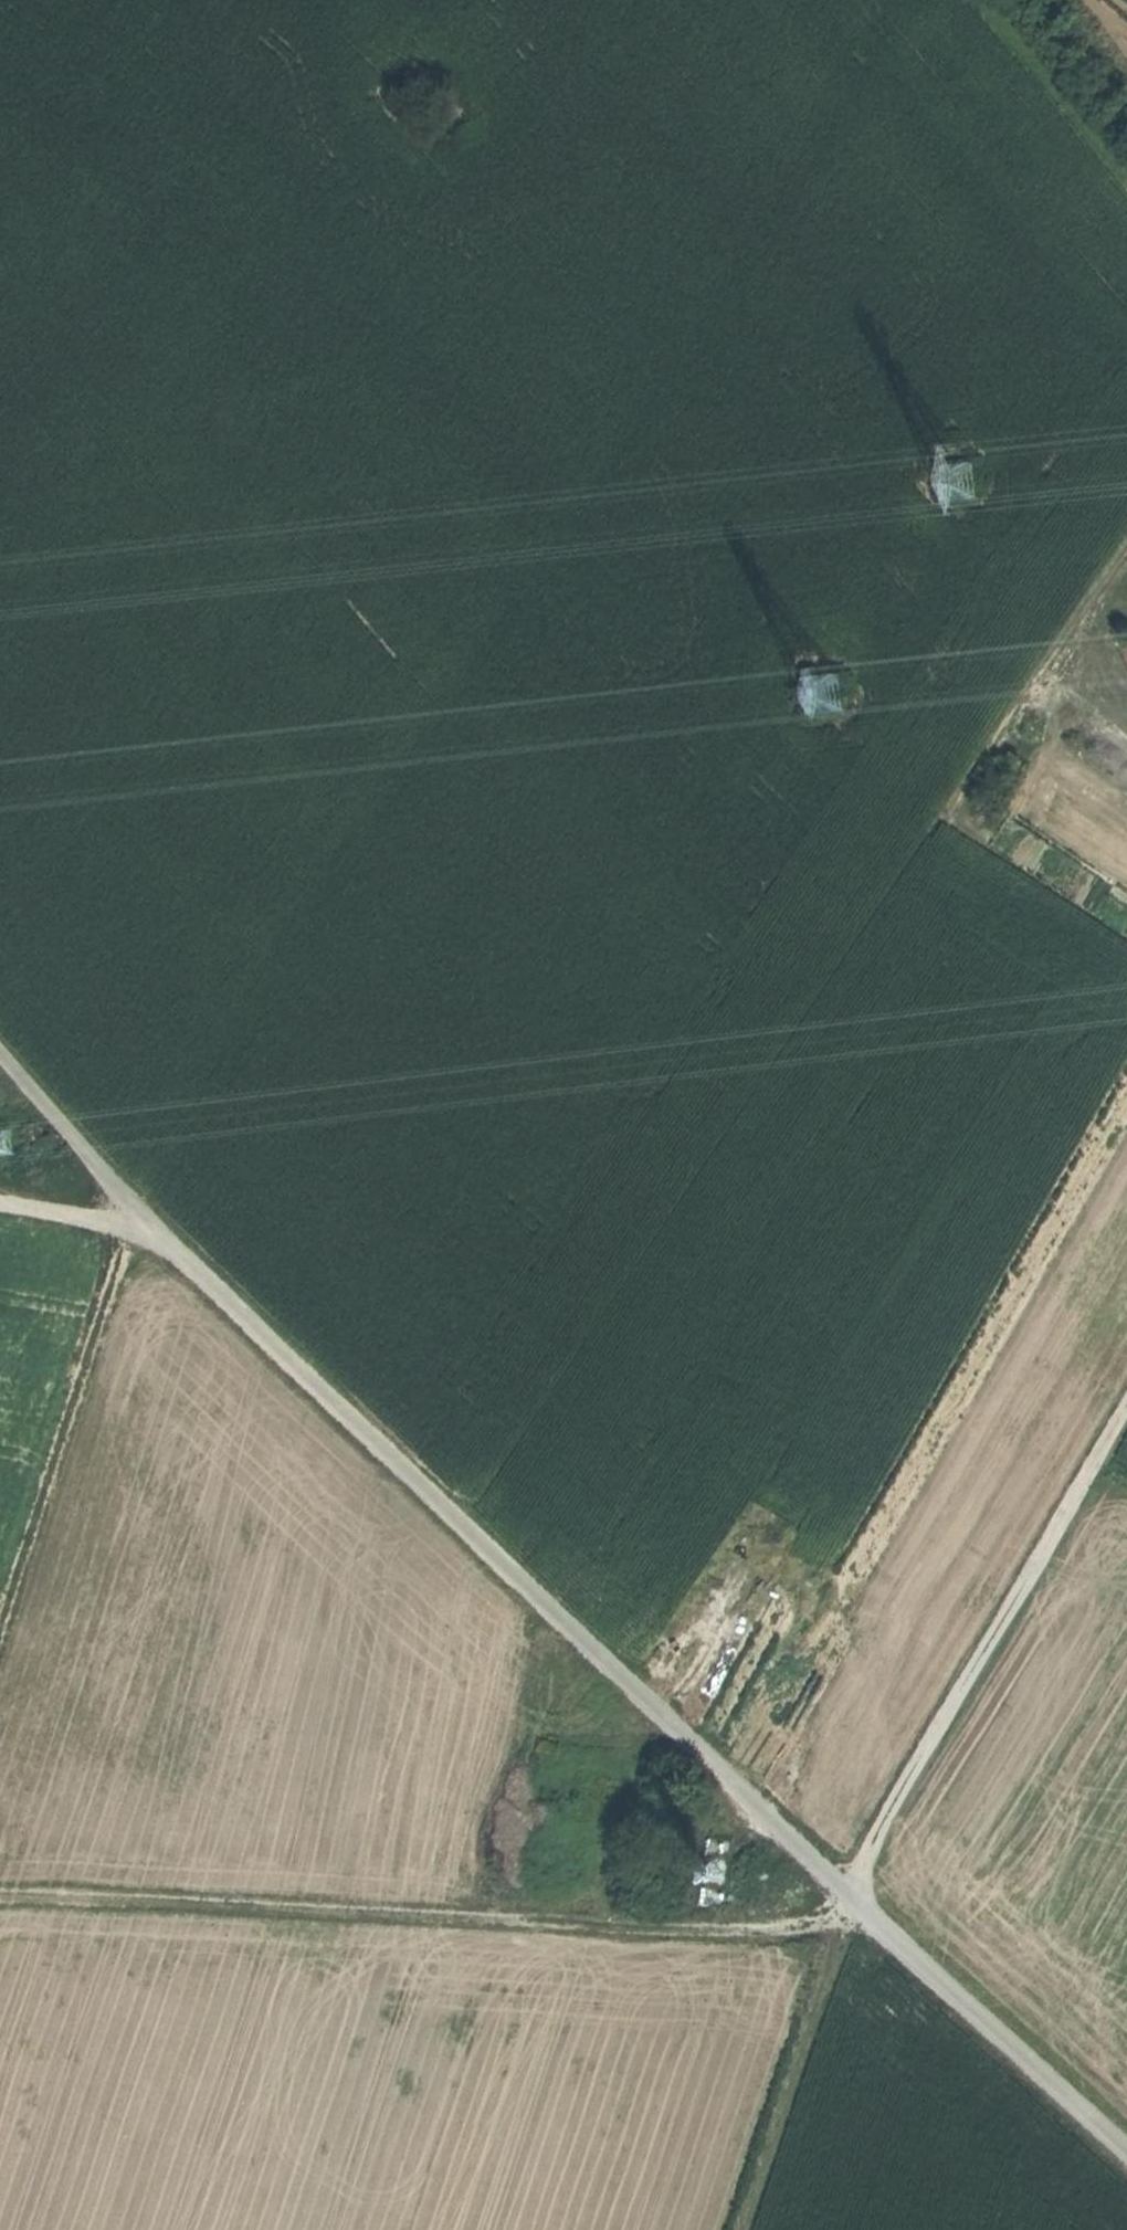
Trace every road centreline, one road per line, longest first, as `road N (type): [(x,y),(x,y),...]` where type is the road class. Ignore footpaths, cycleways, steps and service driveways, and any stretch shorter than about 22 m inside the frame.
road 1 (track): [(1126,2156),(150,1234),(0,1057)]
road 2 (track): [(873,1919),(714,1933),(0,1898)]
road 3 (track): [(1126,1406),(847,1895)]
road 4 (track): [(124,1230),(0,1621)]
road 5 (track): [(742,2229),(841,1925)]
road 6 (track): [(150,1234),(0,1210)]

